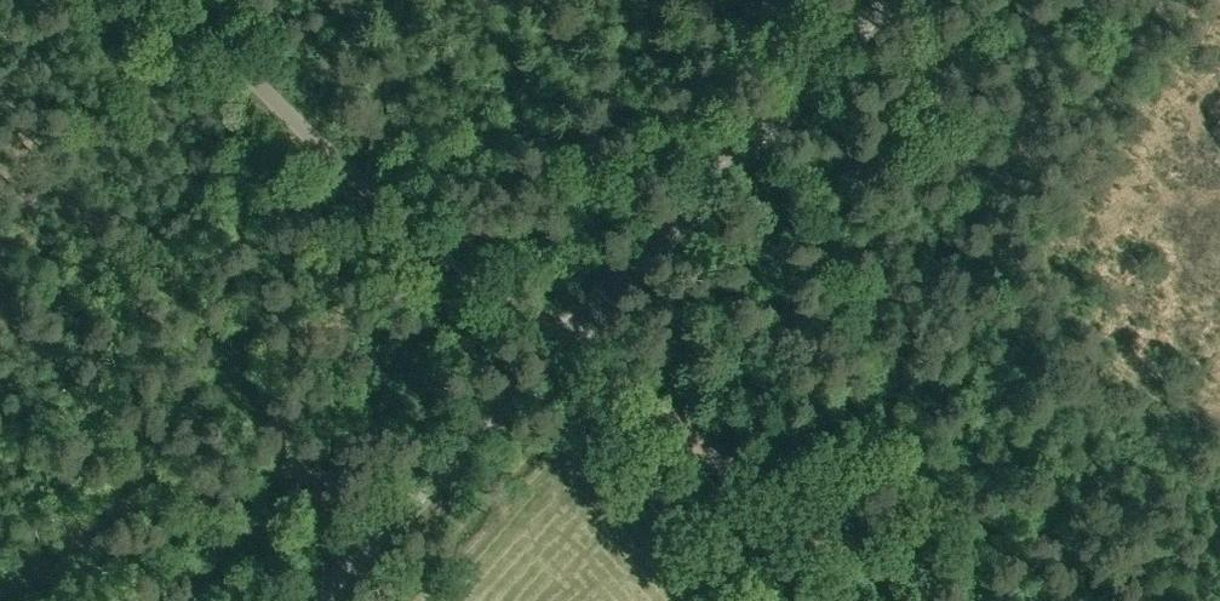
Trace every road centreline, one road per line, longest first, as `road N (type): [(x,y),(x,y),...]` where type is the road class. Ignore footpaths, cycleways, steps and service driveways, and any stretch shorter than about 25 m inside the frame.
road 1 (tertiary): [(323,600),(885,0)]
road 2 (track): [(620,382),(785,502),(895,600)]
road 3 (track): [(184,0),(269,92),(410,218)]
road 4 (track): [(410,218),(620,382)]

